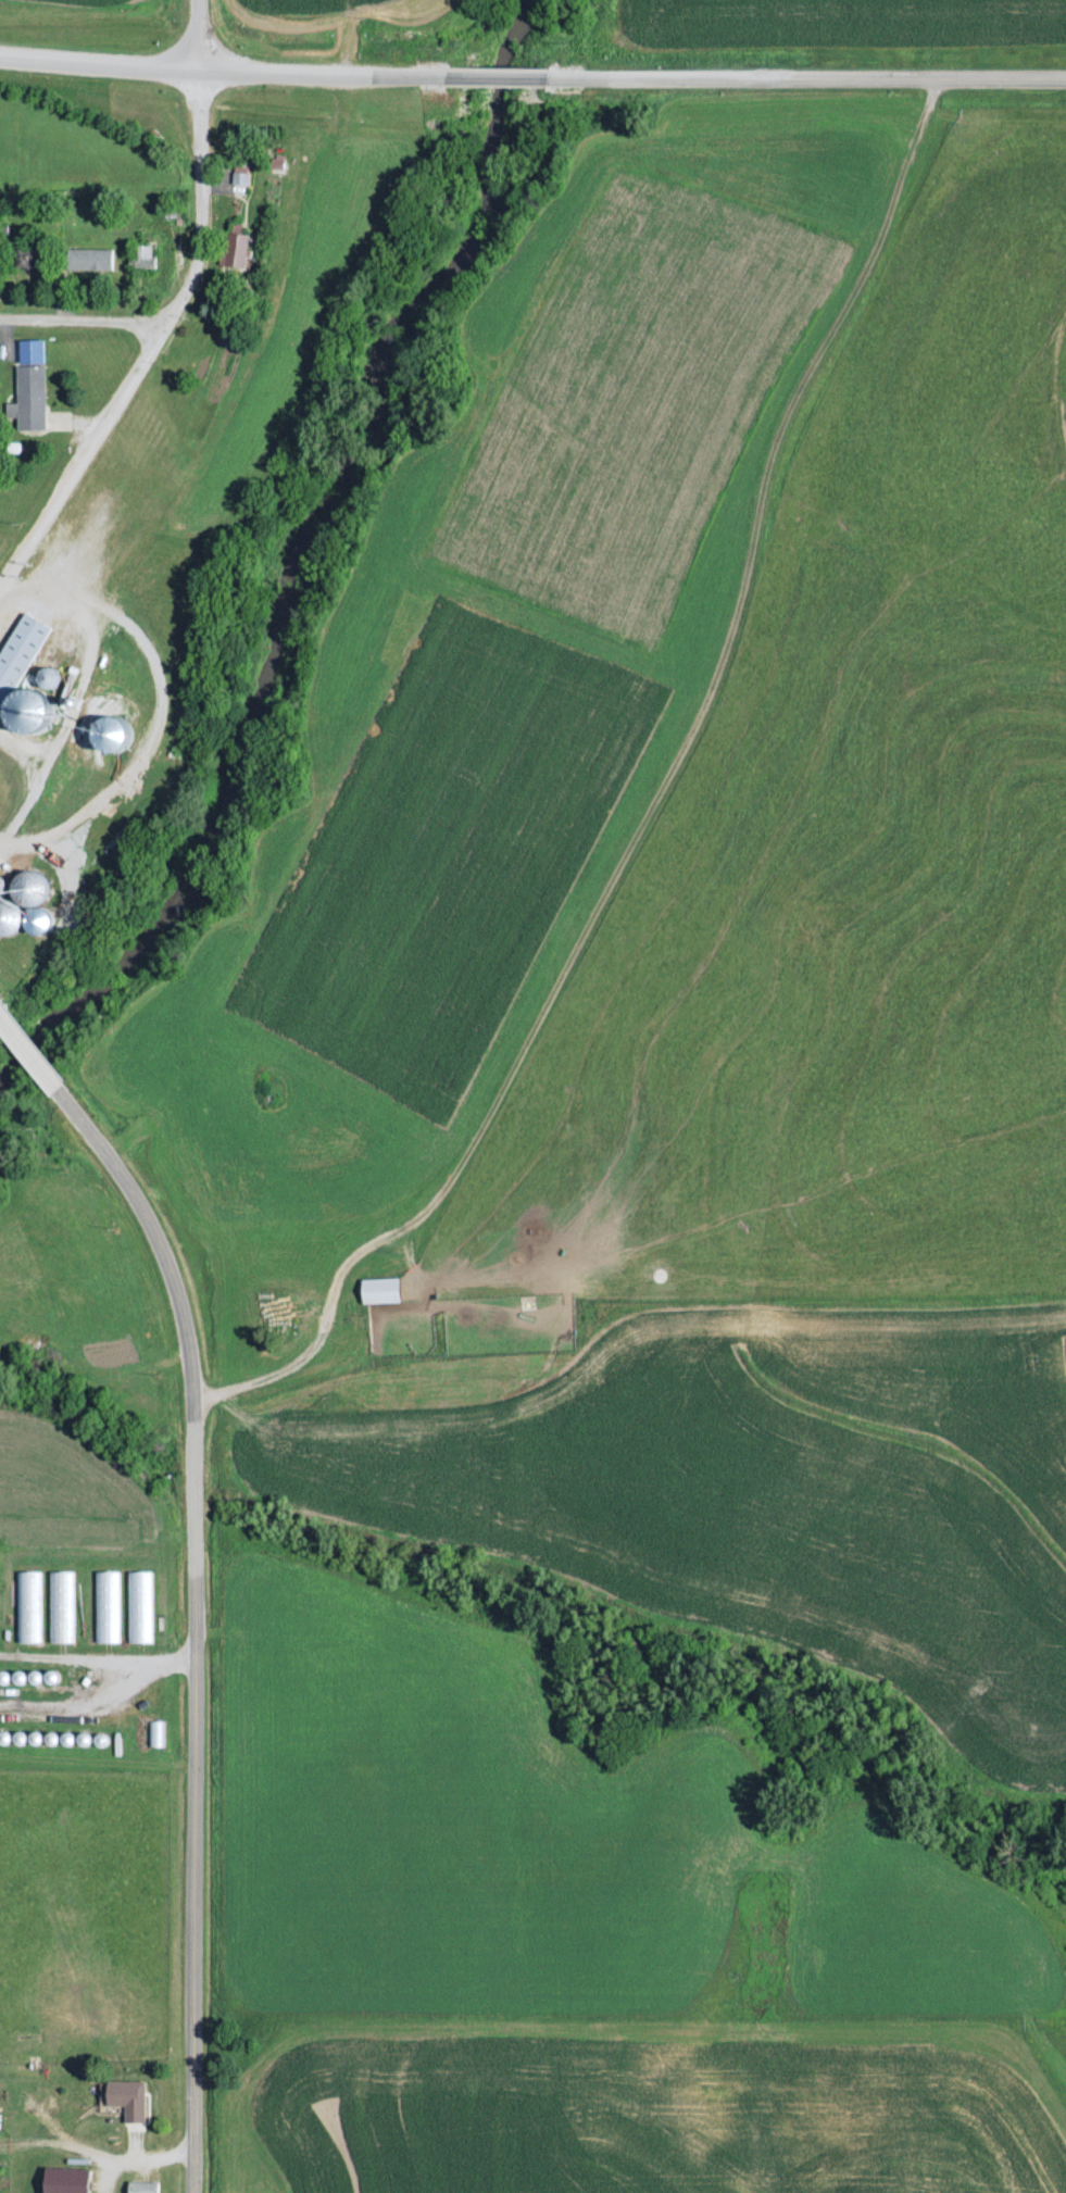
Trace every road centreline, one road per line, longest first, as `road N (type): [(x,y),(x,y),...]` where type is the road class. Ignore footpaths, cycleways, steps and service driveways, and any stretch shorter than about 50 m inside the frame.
road 1 (tertiary): [(186,2192),(191,1388),(159,1238),(54,1087)]
road 2 (tertiary): [(1065,76),(545,76)]
road 3 (tertiary): [(443,75),(0,53)]
road 4 (residential): [(0,580),(180,293)]
road 5 (residential): [(180,293),(199,238),(192,67)]
road 6 (residential): [(159,331),(125,319),(0,318)]

